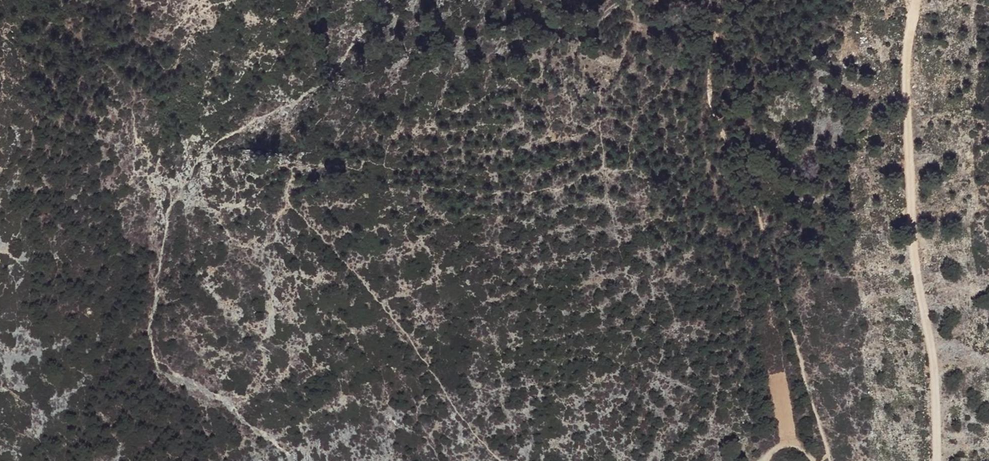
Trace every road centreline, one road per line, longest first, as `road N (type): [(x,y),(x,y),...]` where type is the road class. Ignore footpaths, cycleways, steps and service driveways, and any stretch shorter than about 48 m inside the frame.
road 1 (track): [(936,460),(937,405),(920,305),(909,146),(916,0)]

